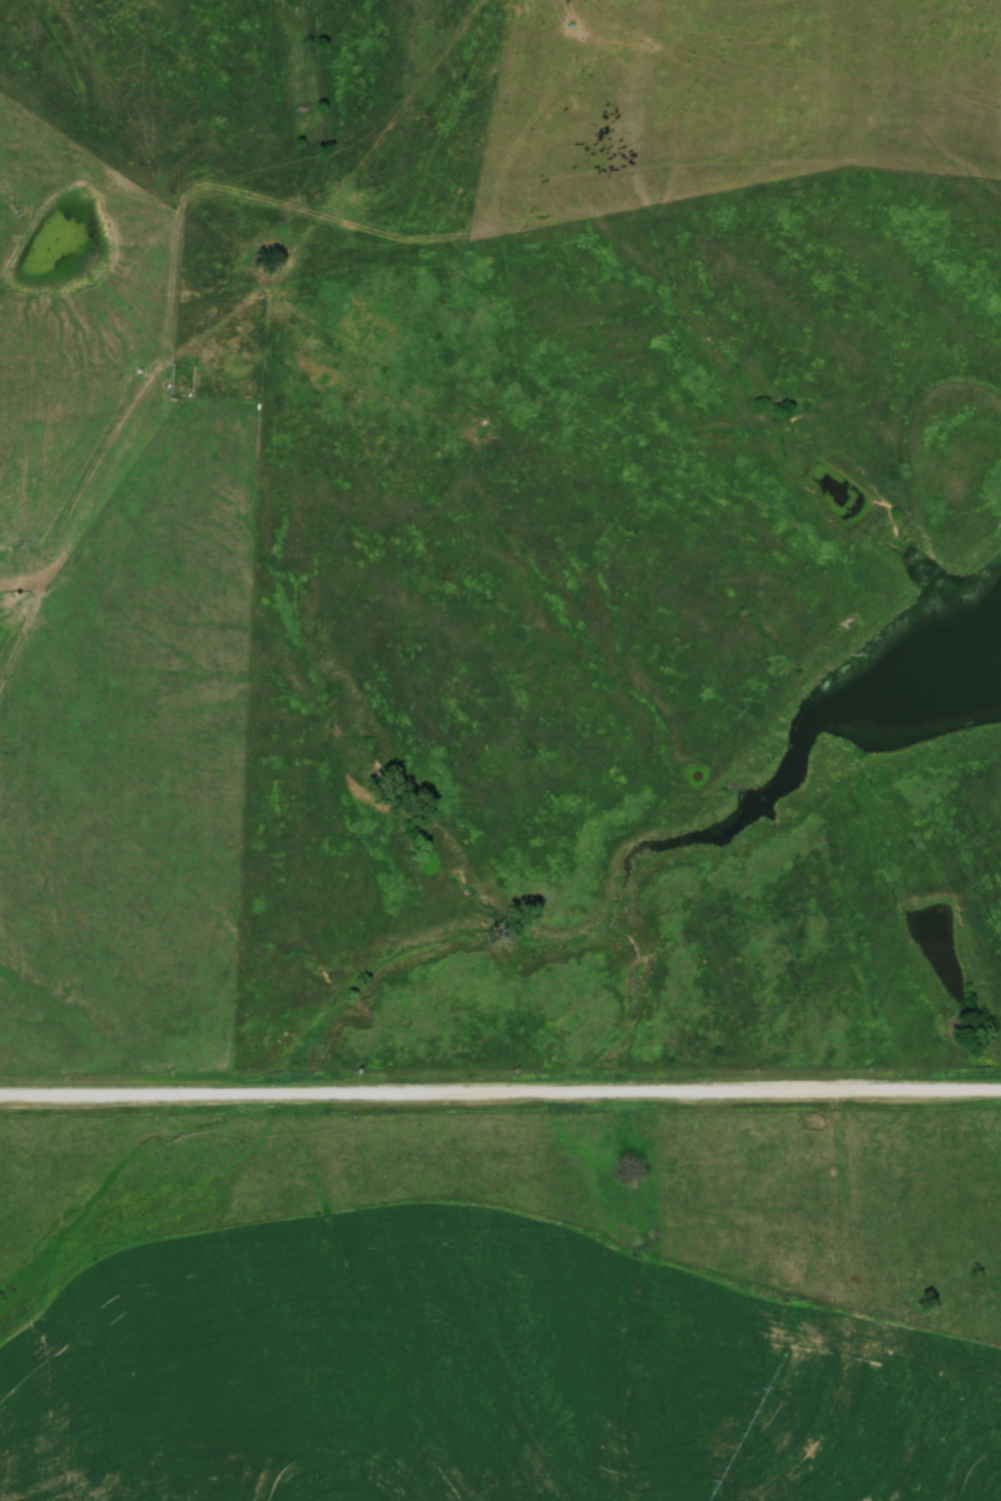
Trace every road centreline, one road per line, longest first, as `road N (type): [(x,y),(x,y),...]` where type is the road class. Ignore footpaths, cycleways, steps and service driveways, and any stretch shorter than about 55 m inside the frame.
road 1 (residential): [(0,1098),(1000,1092)]

